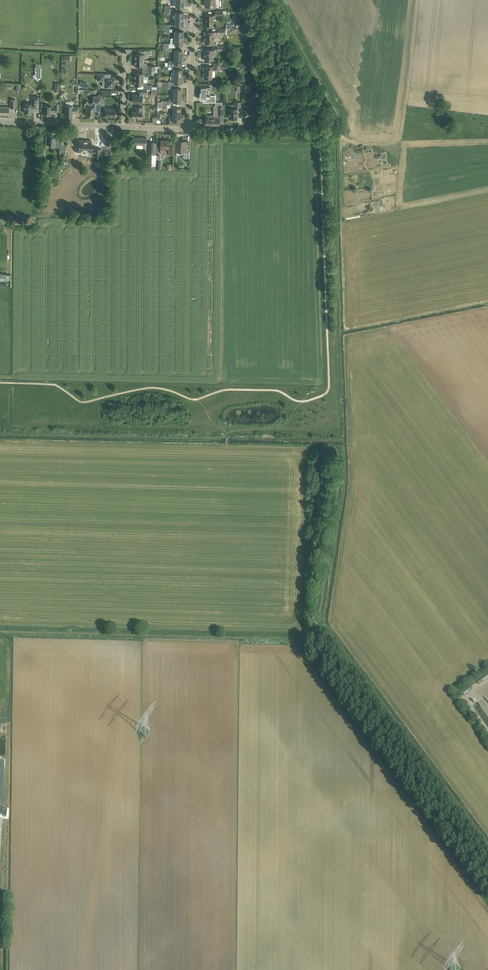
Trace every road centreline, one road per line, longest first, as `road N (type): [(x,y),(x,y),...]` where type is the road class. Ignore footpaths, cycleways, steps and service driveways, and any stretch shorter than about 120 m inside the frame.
road 1 (track): [(325,632),(319,640),(0,632)]
road 2 (track): [(325,632),(487,849)]
road 3 (track): [(340,448),(325,632)]
road 4 (track): [(400,152),(417,0)]
road 5 (track): [(339,136),(273,0)]
road 6 (residential): [(191,127),(195,0)]
road 7 (residential): [(124,124),(0,120)]

